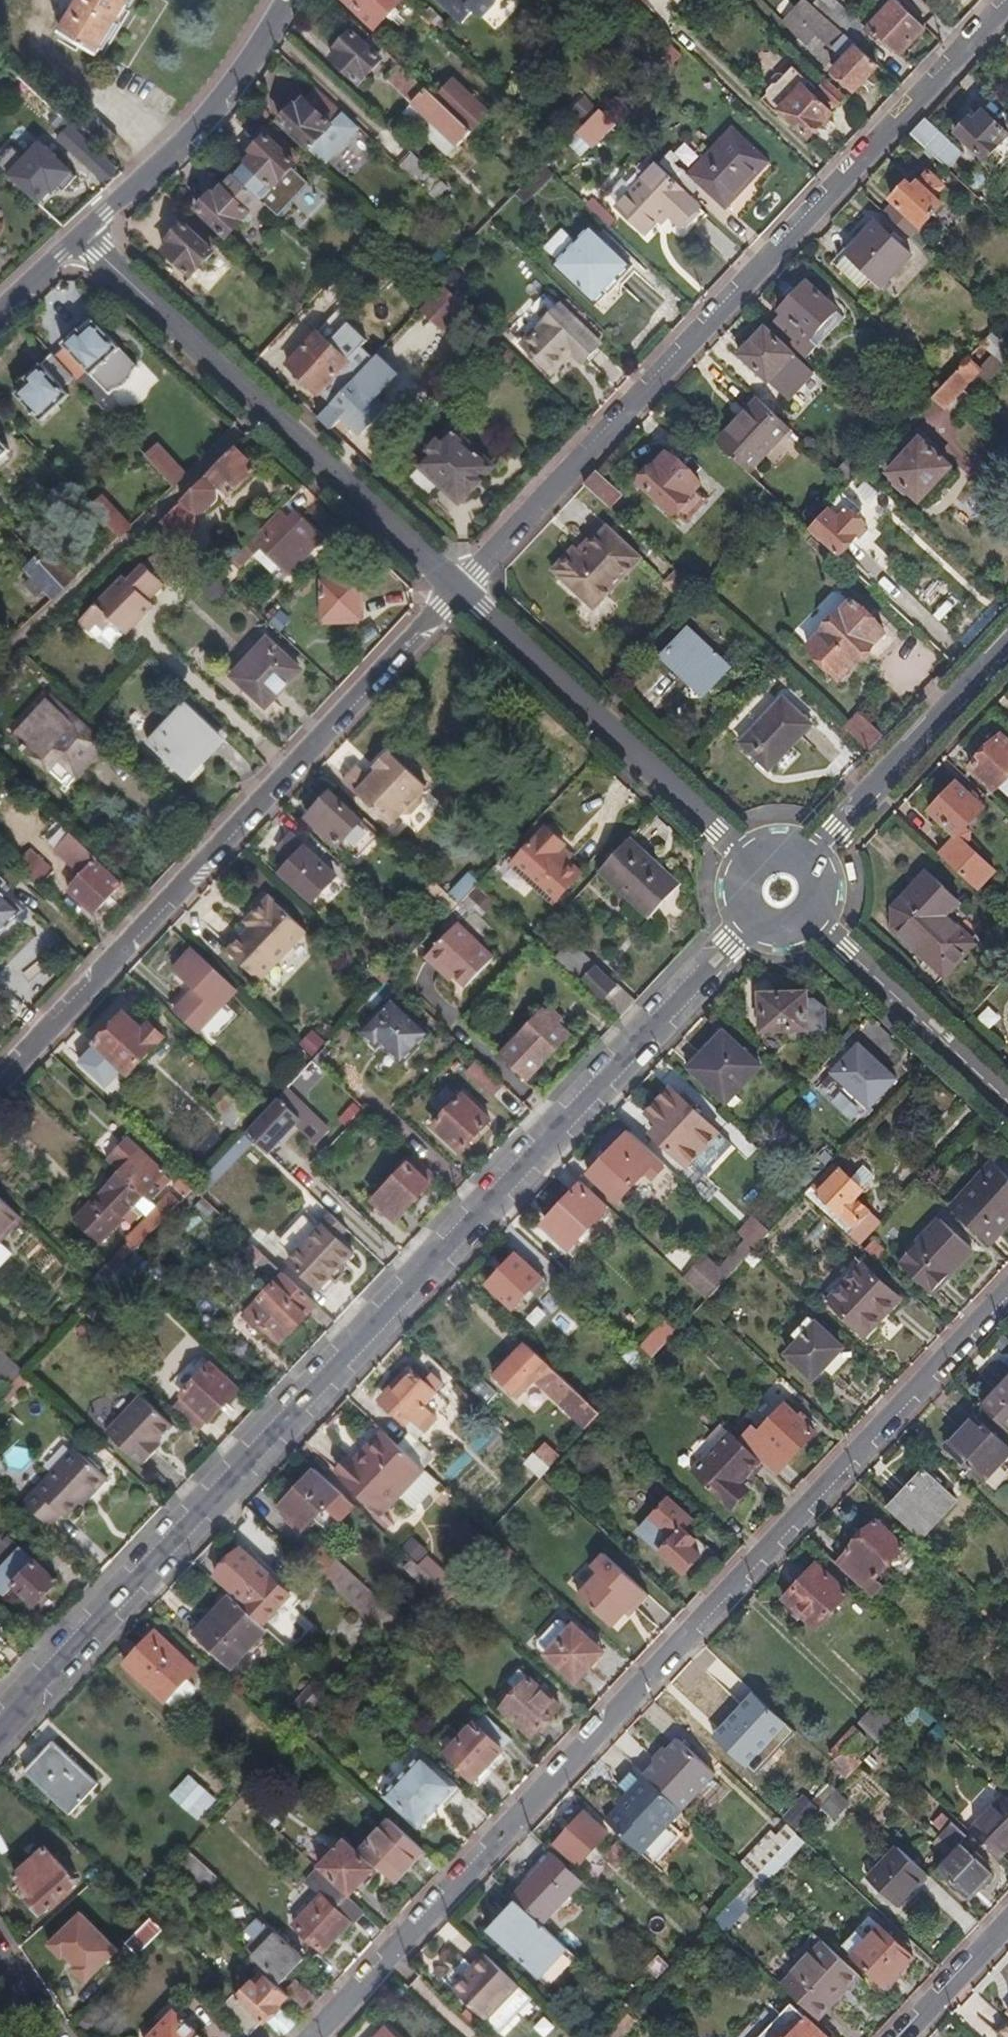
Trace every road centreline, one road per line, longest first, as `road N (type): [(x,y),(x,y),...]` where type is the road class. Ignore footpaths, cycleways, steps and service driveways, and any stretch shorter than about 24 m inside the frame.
road 1 (residential): [(0,1732),(755,917)]
road 2 (residential): [(1007,1293),(309,2036)]
road 3 (residential): [(1007,0),(457,590)]
road 4 (residential): [(457,590),(0,1081)]
road 5 (residential): [(81,233),(457,590)]
road 6 (residential): [(457,590),(750,859)]
road 7 (secondary): [(290,0),(236,88),(81,233)]
road 8 (residential): [(806,858),(1007,640)]
road 9 (residential): [(806,915),(1007,1101)]
road 10 (residential): [(898,2036),(1007,1920)]

